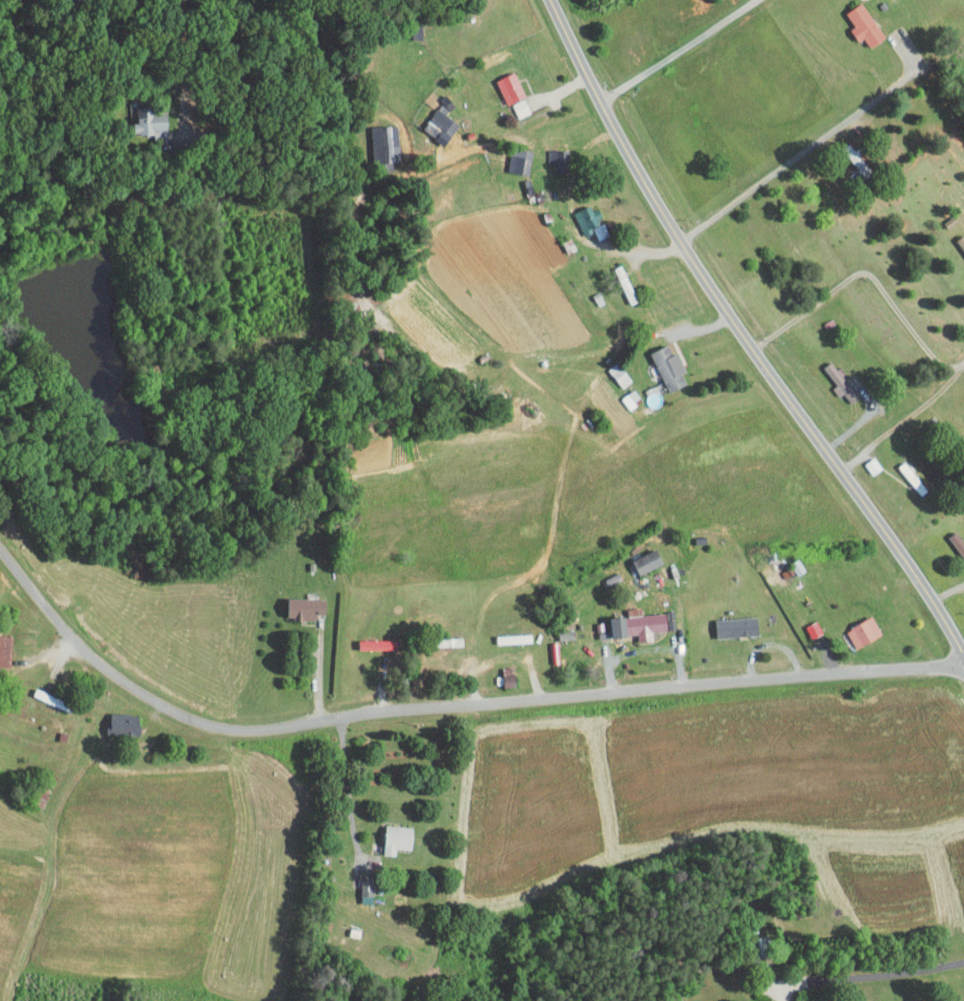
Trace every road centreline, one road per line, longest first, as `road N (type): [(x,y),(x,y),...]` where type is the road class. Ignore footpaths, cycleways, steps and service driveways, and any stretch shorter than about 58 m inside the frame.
road 1 (residential): [(963,658),(901,555),(672,231),(548,0)]
road 2 (residential): [(963,670),(866,671),(335,717)]

